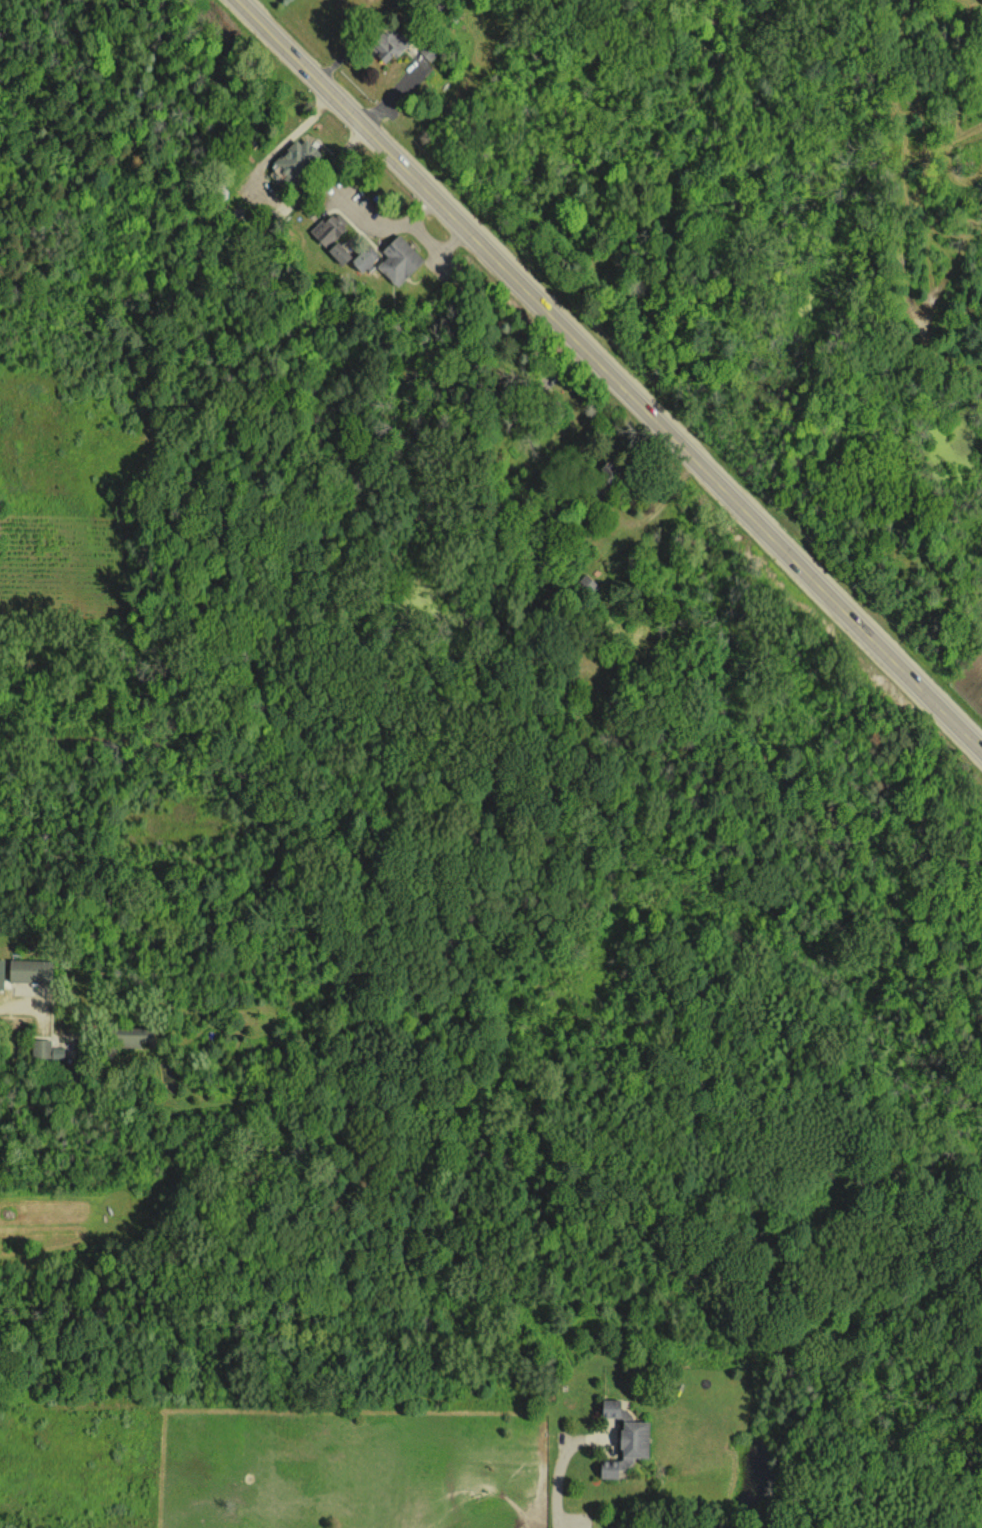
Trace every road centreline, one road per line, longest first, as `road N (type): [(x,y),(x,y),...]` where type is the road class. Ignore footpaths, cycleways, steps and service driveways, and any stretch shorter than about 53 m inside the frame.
road 1 (secondary): [(981,741),(245,0)]

